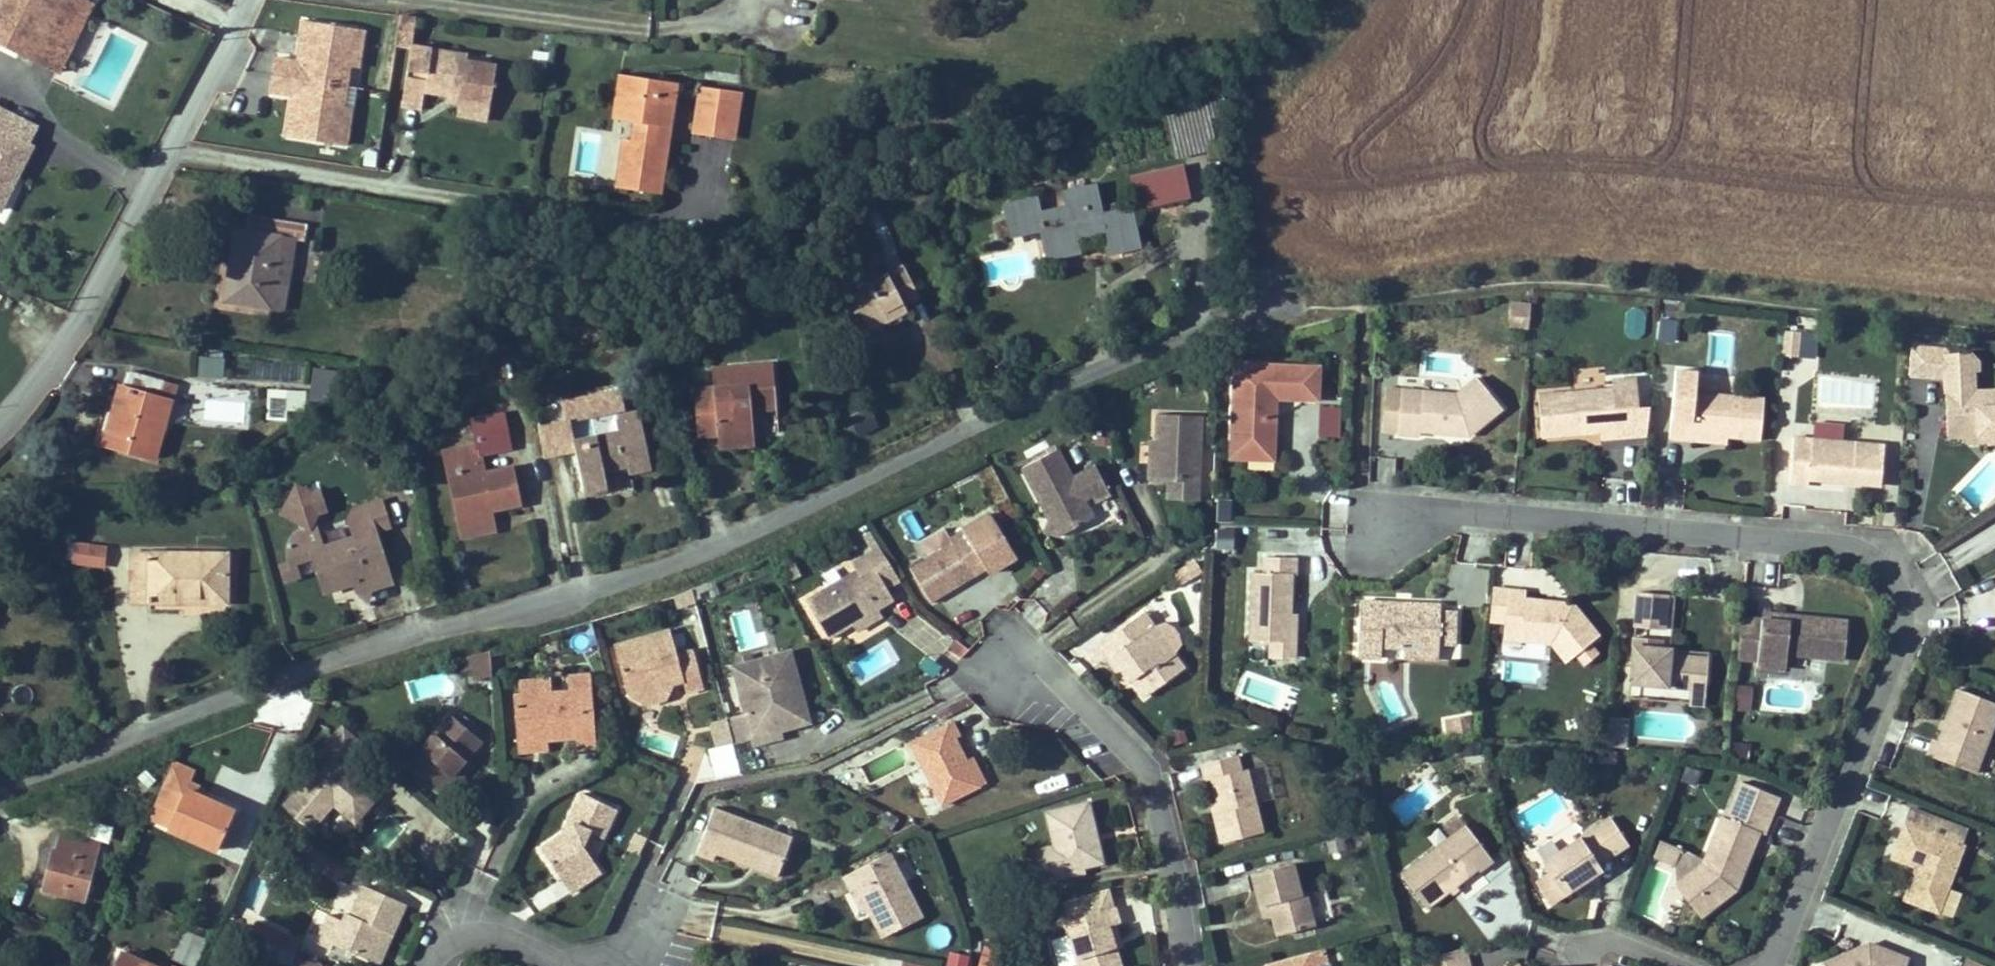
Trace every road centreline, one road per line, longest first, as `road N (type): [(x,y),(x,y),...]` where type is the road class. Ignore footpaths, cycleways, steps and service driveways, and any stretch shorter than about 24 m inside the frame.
road 1 (residential): [(1169,338),(696,557),(286,676),(0,790)]
road 2 (residential): [(1375,531),(1403,511),(1468,511),(1843,544),(1877,559),(1902,599),(1900,641),(1772,965)]
road 3 (residential): [(250,0),(68,351),(0,430)]
road 4 (residential): [(1186,965),(1172,865),(1141,762),(1034,656),(1012,657),(999,672)]
road 5 (residential): [(430,965),(442,948),(485,936),(569,965)]
road 6 (residential): [(1682,965),(1606,941),(1585,949),(1589,965)]

